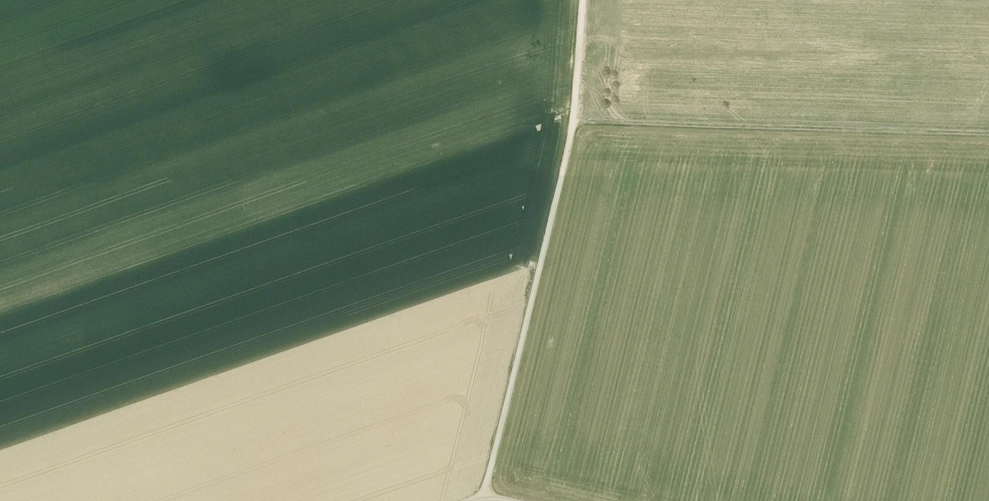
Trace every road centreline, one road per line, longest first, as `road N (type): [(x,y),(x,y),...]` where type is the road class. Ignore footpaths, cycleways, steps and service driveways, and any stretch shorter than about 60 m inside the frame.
road 1 (track): [(584,0),(574,122),(482,500)]
road 2 (track): [(574,122),(988,132)]

